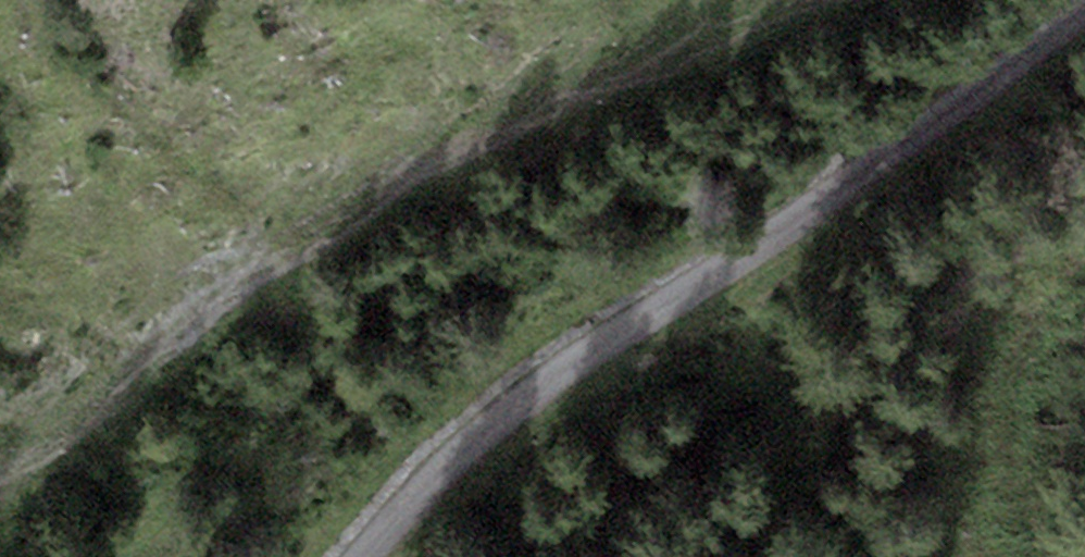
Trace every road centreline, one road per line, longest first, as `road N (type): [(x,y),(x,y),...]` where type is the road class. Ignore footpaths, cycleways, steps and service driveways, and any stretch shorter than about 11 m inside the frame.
road 1 (track): [(0,485),(516,118),(788,0)]
road 2 (track): [(1084,5),(805,215),(536,395),(455,459),(364,556)]

